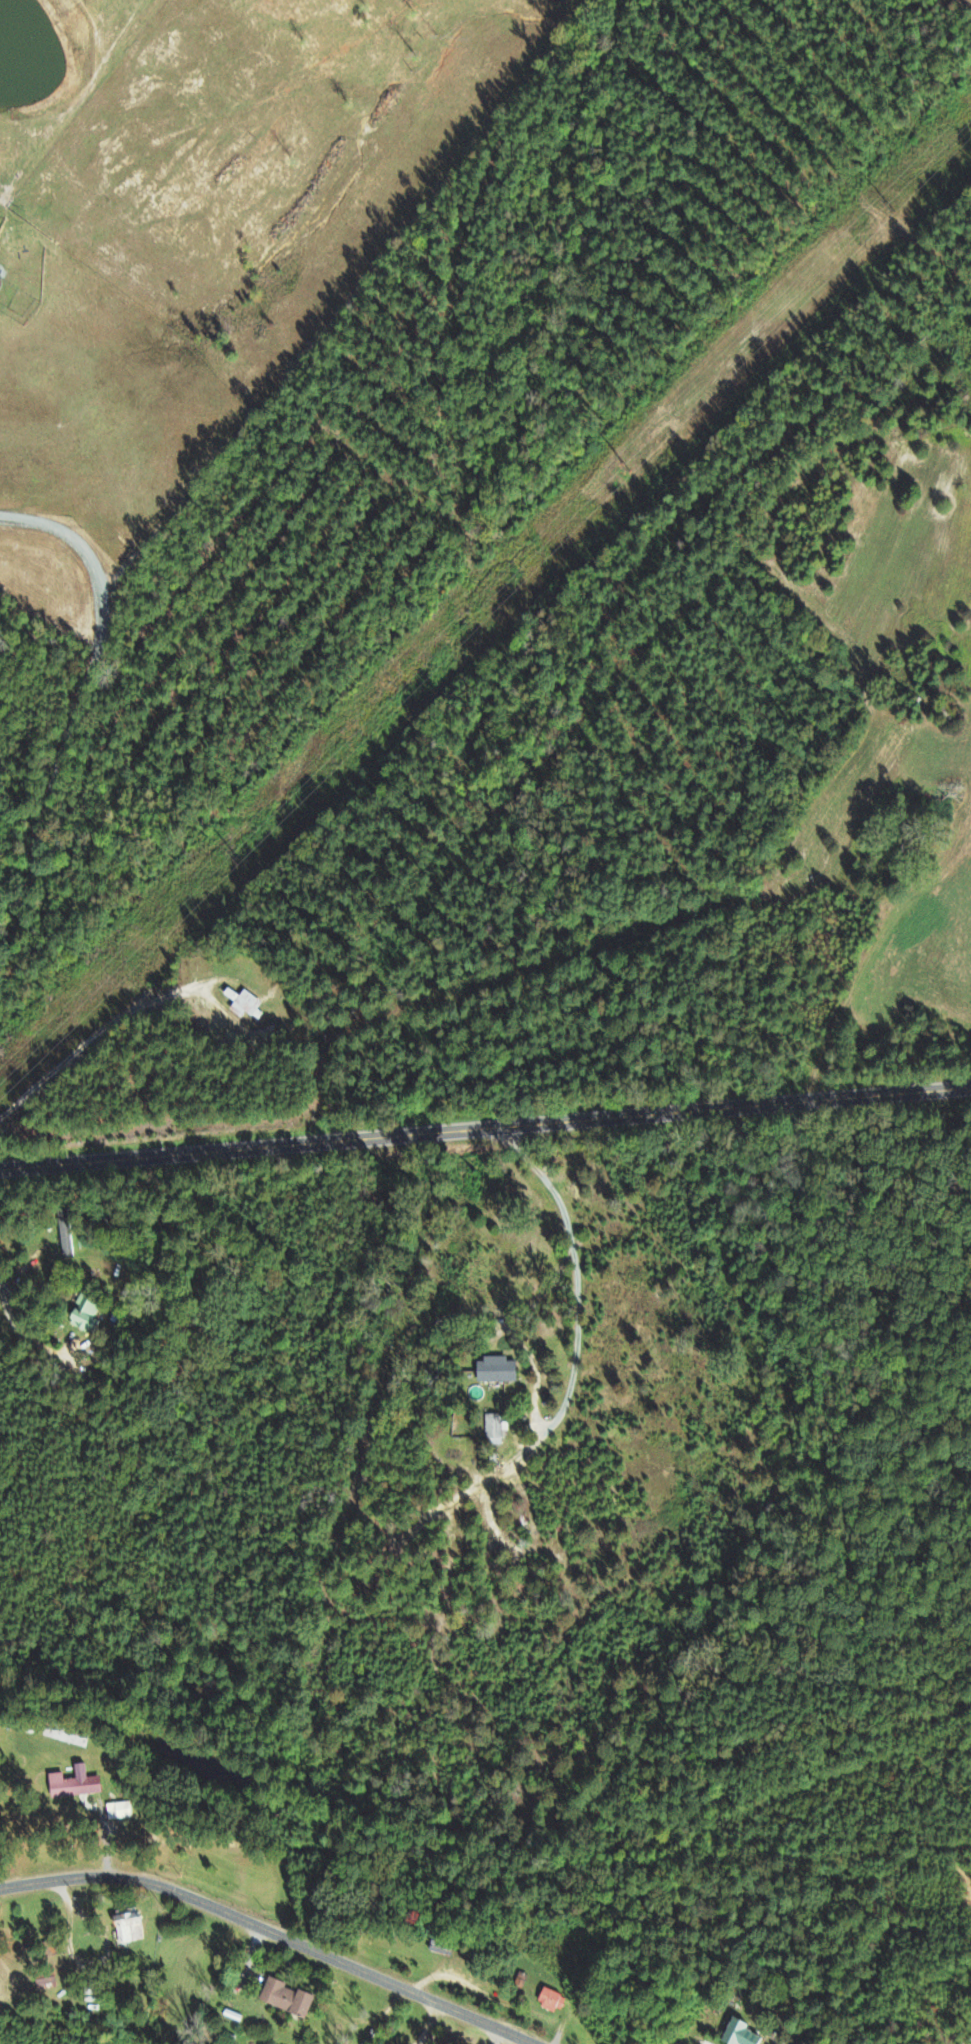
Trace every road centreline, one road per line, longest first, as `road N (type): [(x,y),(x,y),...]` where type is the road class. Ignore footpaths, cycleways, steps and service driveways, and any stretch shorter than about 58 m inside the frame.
road 1 (primary): [(0,1178),(970,1097)]
road 2 (residential): [(0,1898),(104,1886),(154,1894),(512,2043)]
road 3 (residential): [(519,1135),(583,1278),(583,1359),(549,1437),(445,1529)]

